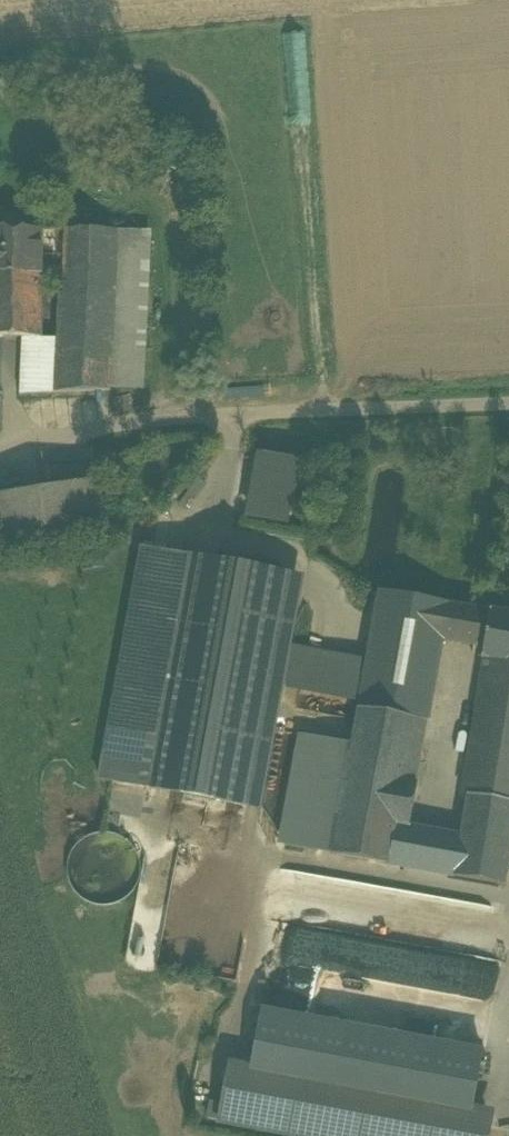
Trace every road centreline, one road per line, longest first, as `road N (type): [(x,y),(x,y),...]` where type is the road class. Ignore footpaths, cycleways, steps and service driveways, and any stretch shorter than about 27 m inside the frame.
road 1 (residential): [(0,443),(171,417),(508,404)]

